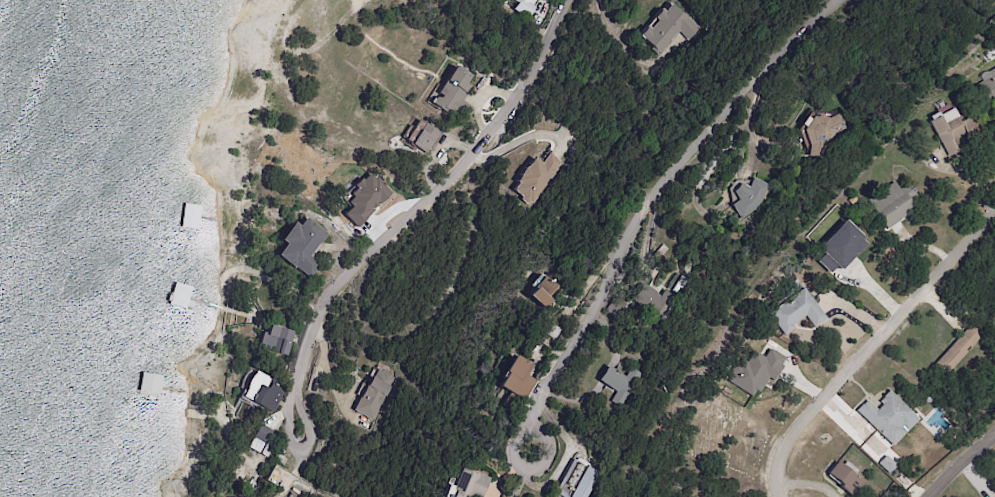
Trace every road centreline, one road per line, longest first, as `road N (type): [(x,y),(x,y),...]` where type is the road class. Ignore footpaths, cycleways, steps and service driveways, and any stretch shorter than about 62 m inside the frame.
road 1 (residential): [(839,0),(741,94),(638,218),(549,378),(530,451)]
road 2 (residential): [(570,0),(480,143),(314,313),(298,380),(300,429)]
road 3 (residential): [(994,203),(808,414),(775,463),(779,496)]

